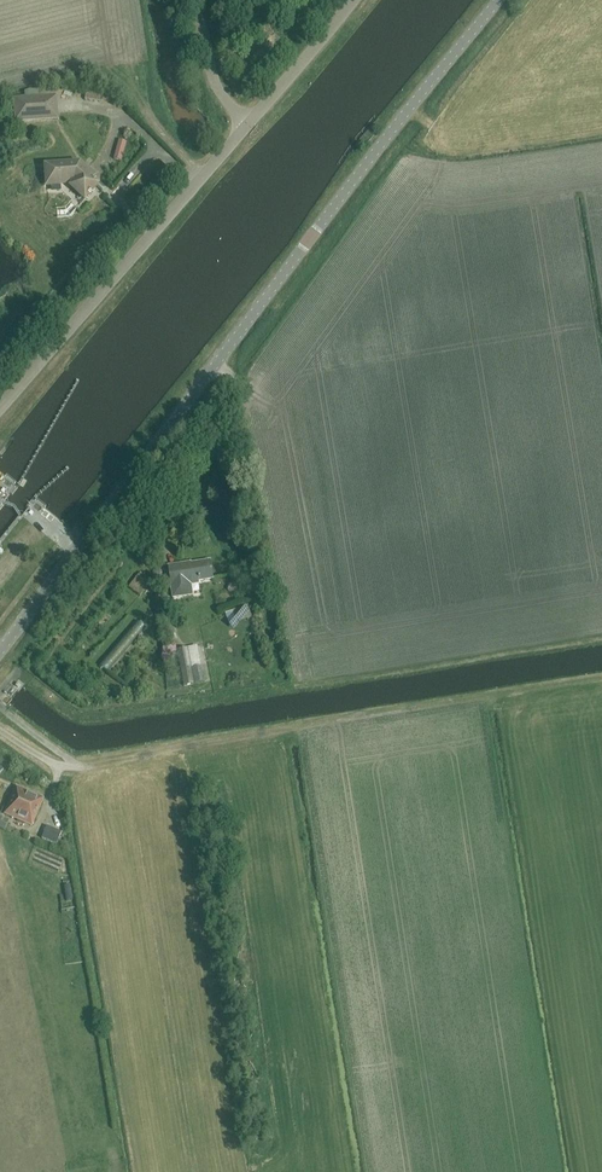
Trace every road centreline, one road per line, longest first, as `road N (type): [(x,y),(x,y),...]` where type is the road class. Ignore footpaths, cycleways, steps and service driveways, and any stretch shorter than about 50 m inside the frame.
road 1 (tertiary): [(0,650),(497,0)]
road 2 (tertiary): [(246,125),(0,409)]
road 3 (tertiary): [(353,0),(246,125)]
road 4 (unclassified): [(246,125),(218,88),(201,0)]

